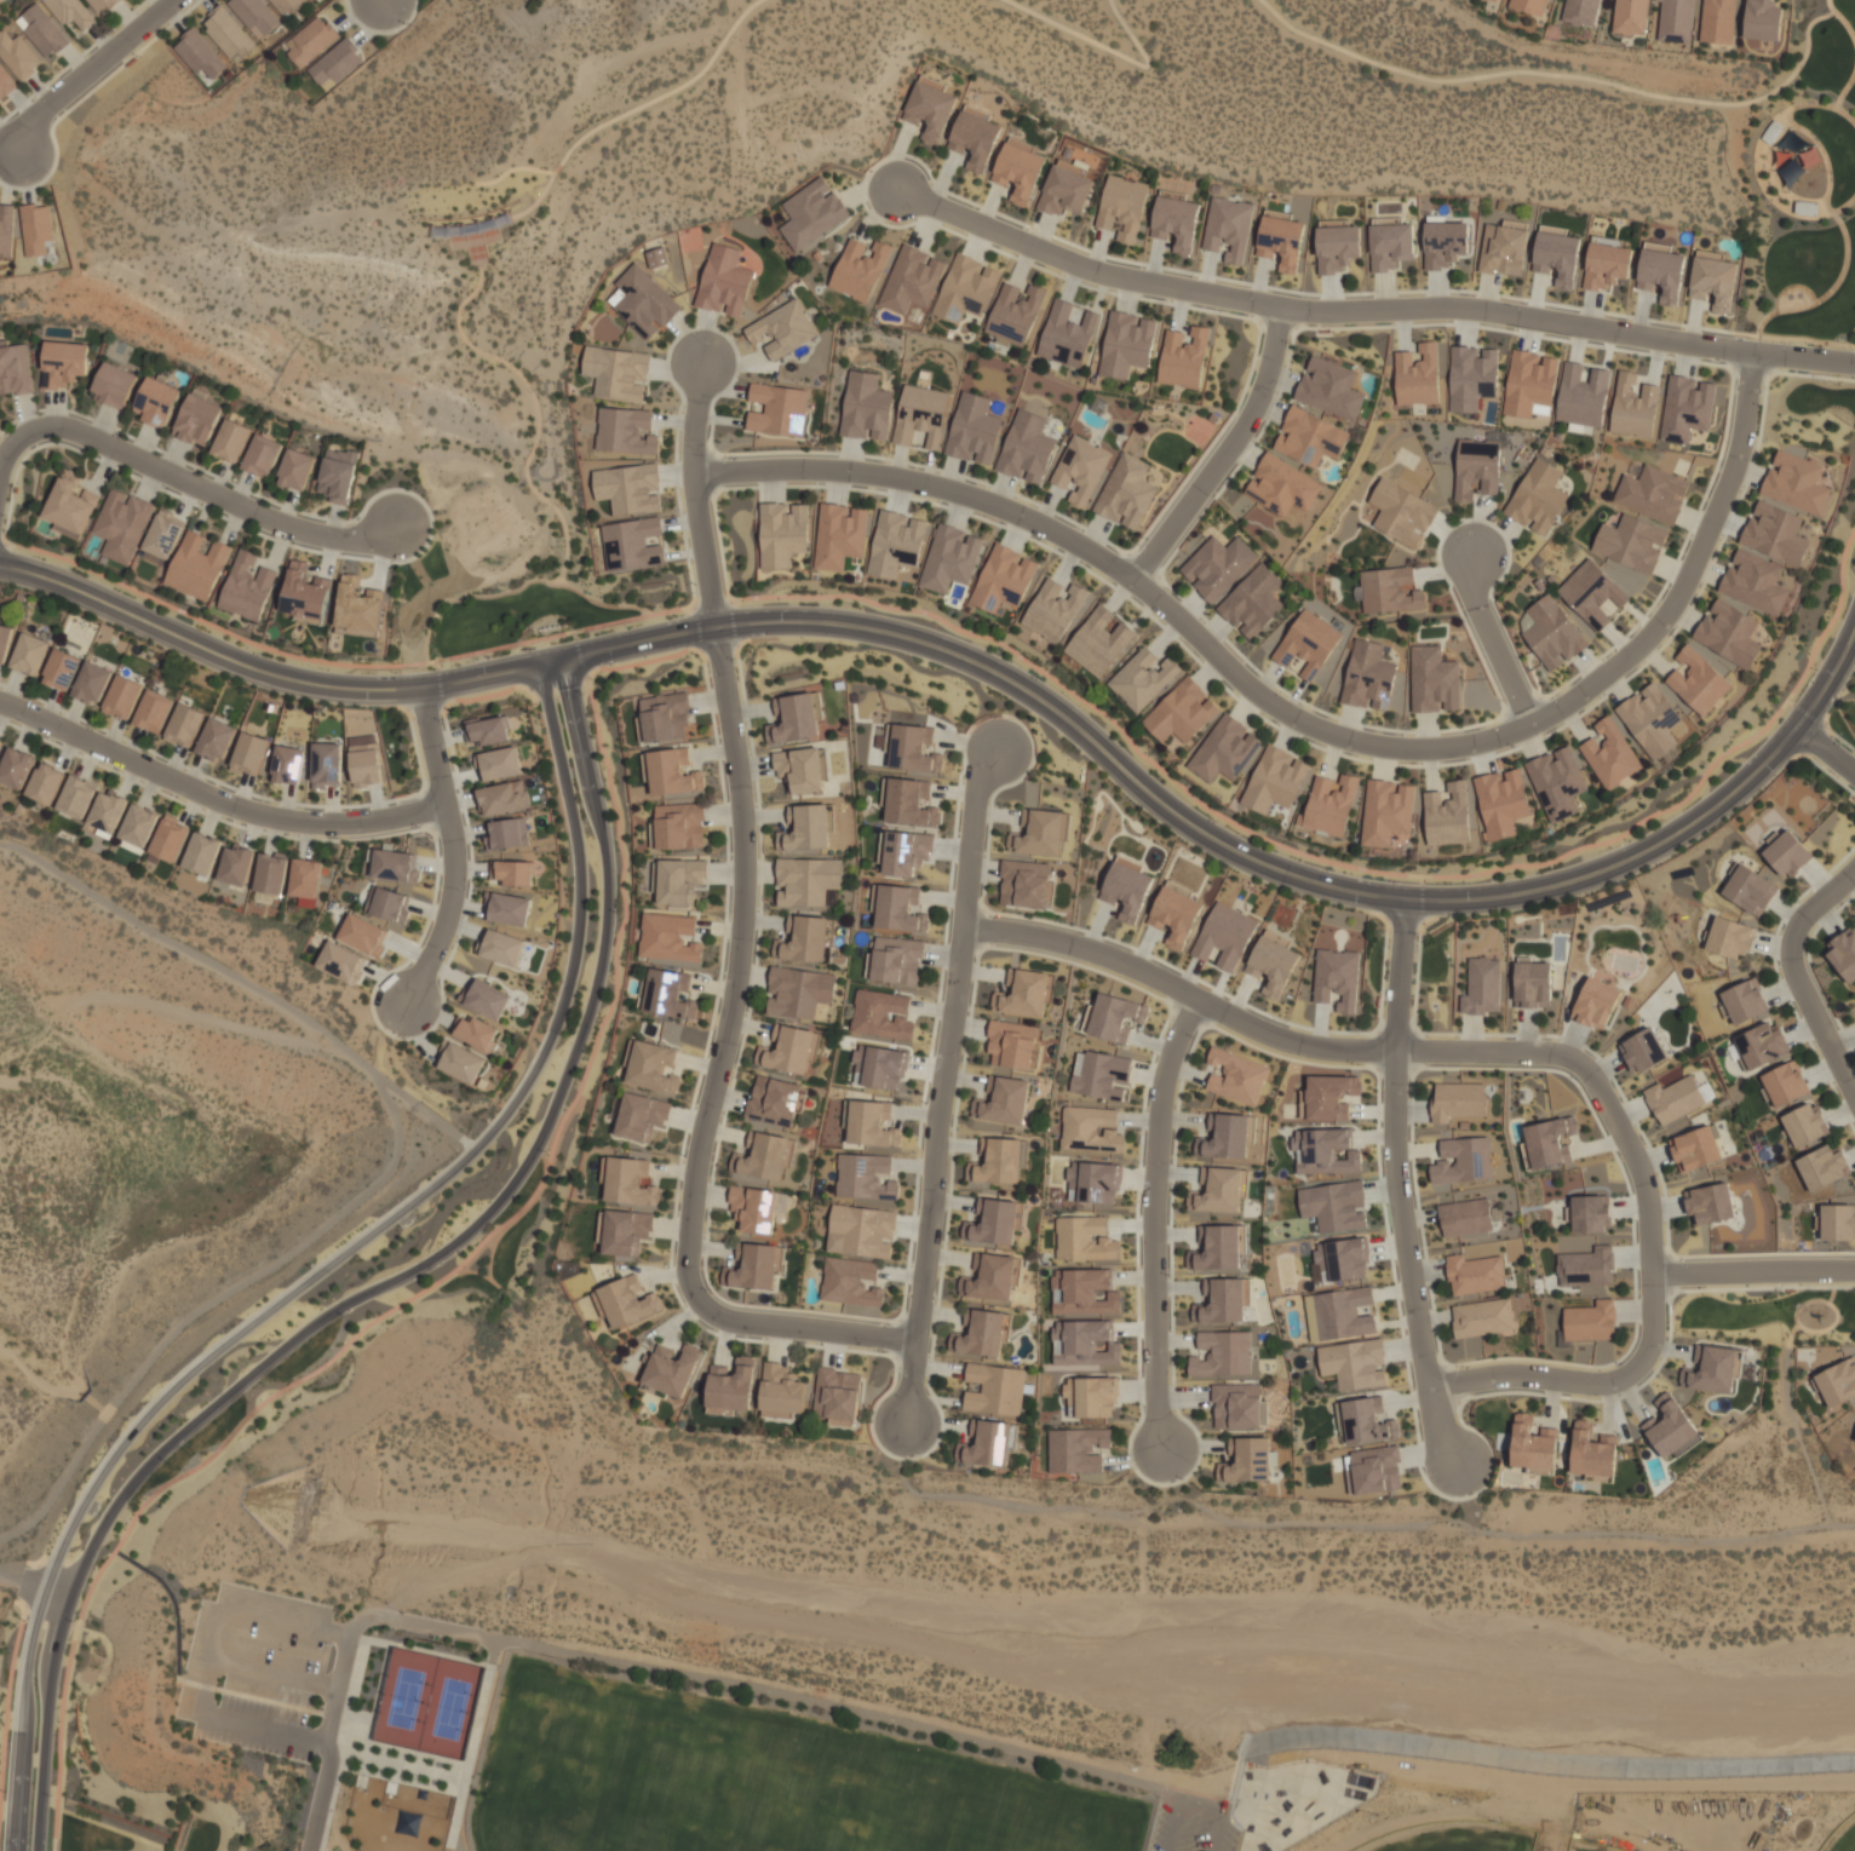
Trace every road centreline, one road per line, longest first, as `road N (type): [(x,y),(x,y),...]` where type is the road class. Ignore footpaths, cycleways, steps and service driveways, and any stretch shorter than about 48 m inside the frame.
road 1 (tertiary): [(0,566),(46,577),(209,653),(304,682),(466,678),(734,623),(858,628),(955,657),(1049,705),(1149,792),(1253,860),(1407,899),(1510,896),(1641,857),(1728,798),(1799,725),(1854,629)]
road 2 (residential): [(38,1850),(54,1627),(105,1511),(147,1459),(327,1312),(425,1264),(489,1213),(546,1125),(599,973),(609,881),(563,657)]
road 3 (residential): [(539,662),(581,883),(559,1016),(507,1110),(477,1146),(197,1361),(119,1438),(69,1522),(33,1614),(21,1685),(13,1850)]
road 4 (residential): [(694,475),(852,471),(1013,512),(1152,593),(1194,645),(1281,720),(1392,759),(1497,747),(1573,701),(1649,638),(1704,544),(1738,460),(1753,352)]
road 5 (residential): [(963,929),(1104,954),(1296,1044),(1561,1054),(1589,1071),(1648,1197),(1654,1323),(1647,1352),(1627,1375),(1600,1382),(1501,1375),(1430,1386)]
road 6 (track): [(0,830),(39,838),(361,1060),(380,1077),(407,1150),(379,1185),(180,1321),(65,1462),(30,1530),(0,1534)]
road 7 (residential): [(898,190),(1127,278),(1303,310),(1474,309),(1854,363)]
road 8 (residential): [(716,626),(739,769),(746,884),(733,1017),(694,1188),(688,1261),(696,1297),(741,1322),(917,1340)]
road 9 (track): [(564,584),(573,563),(567,522),(528,476),(535,389),(460,306),(518,207),(619,117),(659,98),(764,0)]
road 10 (residential): [(998,753),(976,800),(907,1424)]
road 11 (track): [(1276,0),(1300,23),(1392,62),(1521,79),(1756,88),(1814,59),(1823,0)]
road 12 (residential): [(1407,899),(1397,1173),(1424,1358),(1458,1464)]
road 13 (residential): [(0,701),(220,801),(281,820),(349,823),(444,806)]
road 14 (residential): [(1199,999),(1173,1050),(1160,1108),(1154,1264),(1164,1450)]
road 15 (residential): [(0,470),(12,444),(40,430),(80,432),(282,524),(346,539),(397,527)]
road 16 (residential): [(419,684),(453,863),(443,926),(406,1000)]
road 17 (track): [(419,684),(443,603),(564,584),(645,608),(664,637)]
road 18 (residential): [(1133,580),(1250,419),(1282,306)]
road 19 (residential): [(716,626),(694,475),(702,363)]
road 20 (residential): [(1854,872),(1808,915),(1792,944),(1794,971),(1854,1089)]
road 21 (residential): [(21,153),(34,117),(174,0)]
road 22 (track): [(1008,0),(1139,64),(1144,54),(1124,0)]
road 23 (residential): [(1652,1275),(1854,1270)]
road 24 (residential): [(1475,556),(1472,593),(1530,725)]

